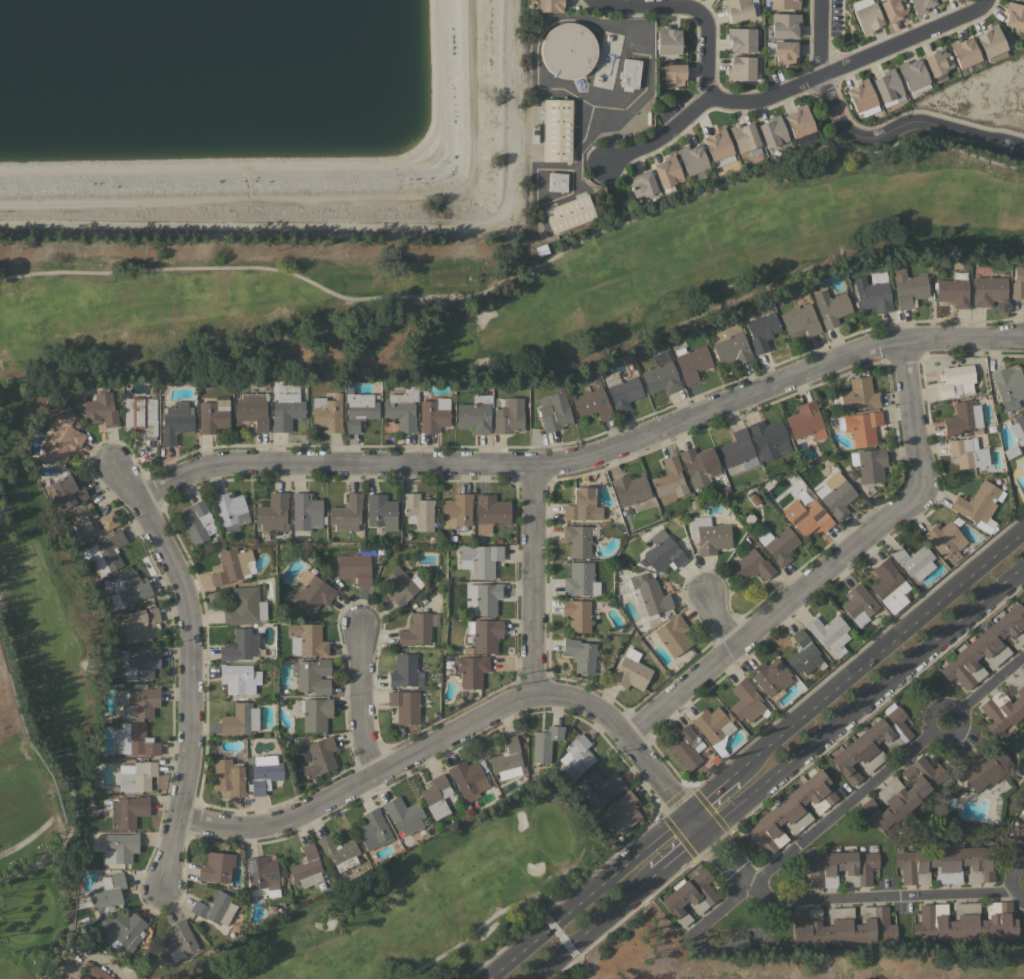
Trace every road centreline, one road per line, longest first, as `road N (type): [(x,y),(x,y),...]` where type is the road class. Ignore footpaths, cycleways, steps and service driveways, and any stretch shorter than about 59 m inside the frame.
road 1 (residential): [(1023,336),(874,346),(576,458),(530,465),(218,463),(134,497)]
road 2 (residential): [(688,815),(602,713),(571,696),(533,693),(282,821),(221,827),(177,817)]
road 3 (residential): [(900,341),(920,471),(915,494),(622,735)]
road 4 (residential): [(158,884),(186,761),(189,628),(173,565),(112,465)]
road 5 (tertiary): [(705,835),(1023,567)]
road 6 (tertiary): [(1023,528),(743,767)]
road 7 (residential): [(1023,145),(917,120),(875,136),(839,123),(821,75),(824,0)]
road 8 (residential): [(932,734),(717,915)]
road 9 (residential): [(1023,885),(1010,893),(773,898),(747,888)]
road 10 (tertiary): [(688,815),(480,978)]
road 11 (residential): [(985,0),(748,107)]
road 12 (residential): [(748,107),(709,96),(708,24),(700,11),(596,0)]
road 13 (residential): [(533,693),(530,465)]
road 14 (tertiary): [(536,978),(652,879)]
road 15 (residential): [(376,773),(362,734),(358,627)]
road 16 (residential): [(608,165),(660,143),(709,96)]

